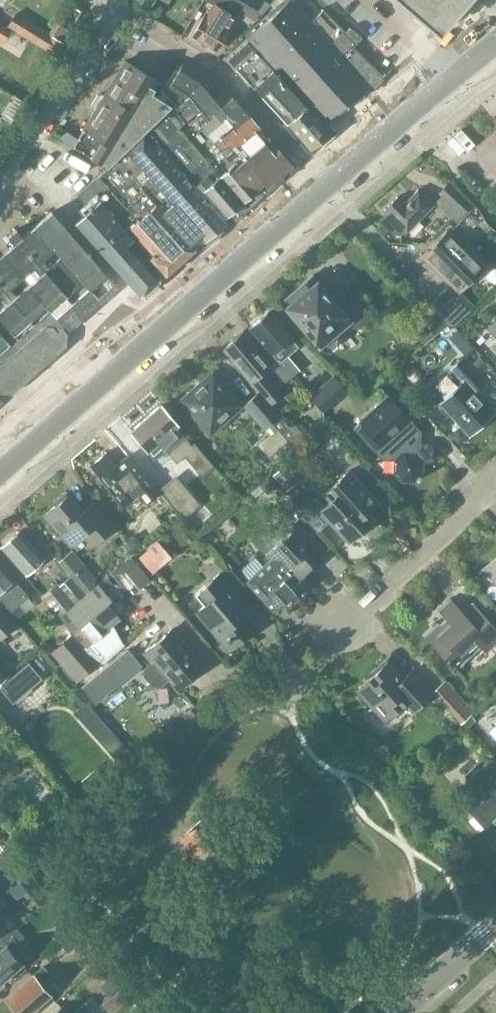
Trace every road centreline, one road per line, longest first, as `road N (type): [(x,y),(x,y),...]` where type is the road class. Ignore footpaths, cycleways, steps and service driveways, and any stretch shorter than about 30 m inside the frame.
road 1 (tertiary): [(0,466),(320,185)]
road 2 (residential): [(286,711),(320,656),(495,485)]
road 3 (residential): [(320,185),(223,75),(113,11)]
road 4 (tertiary): [(320,185),(495,41)]
road 5 (residential): [(0,190),(17,143),(77,73),(113,11)]
road 6 (residential): [(400,1012),(495,927)]

